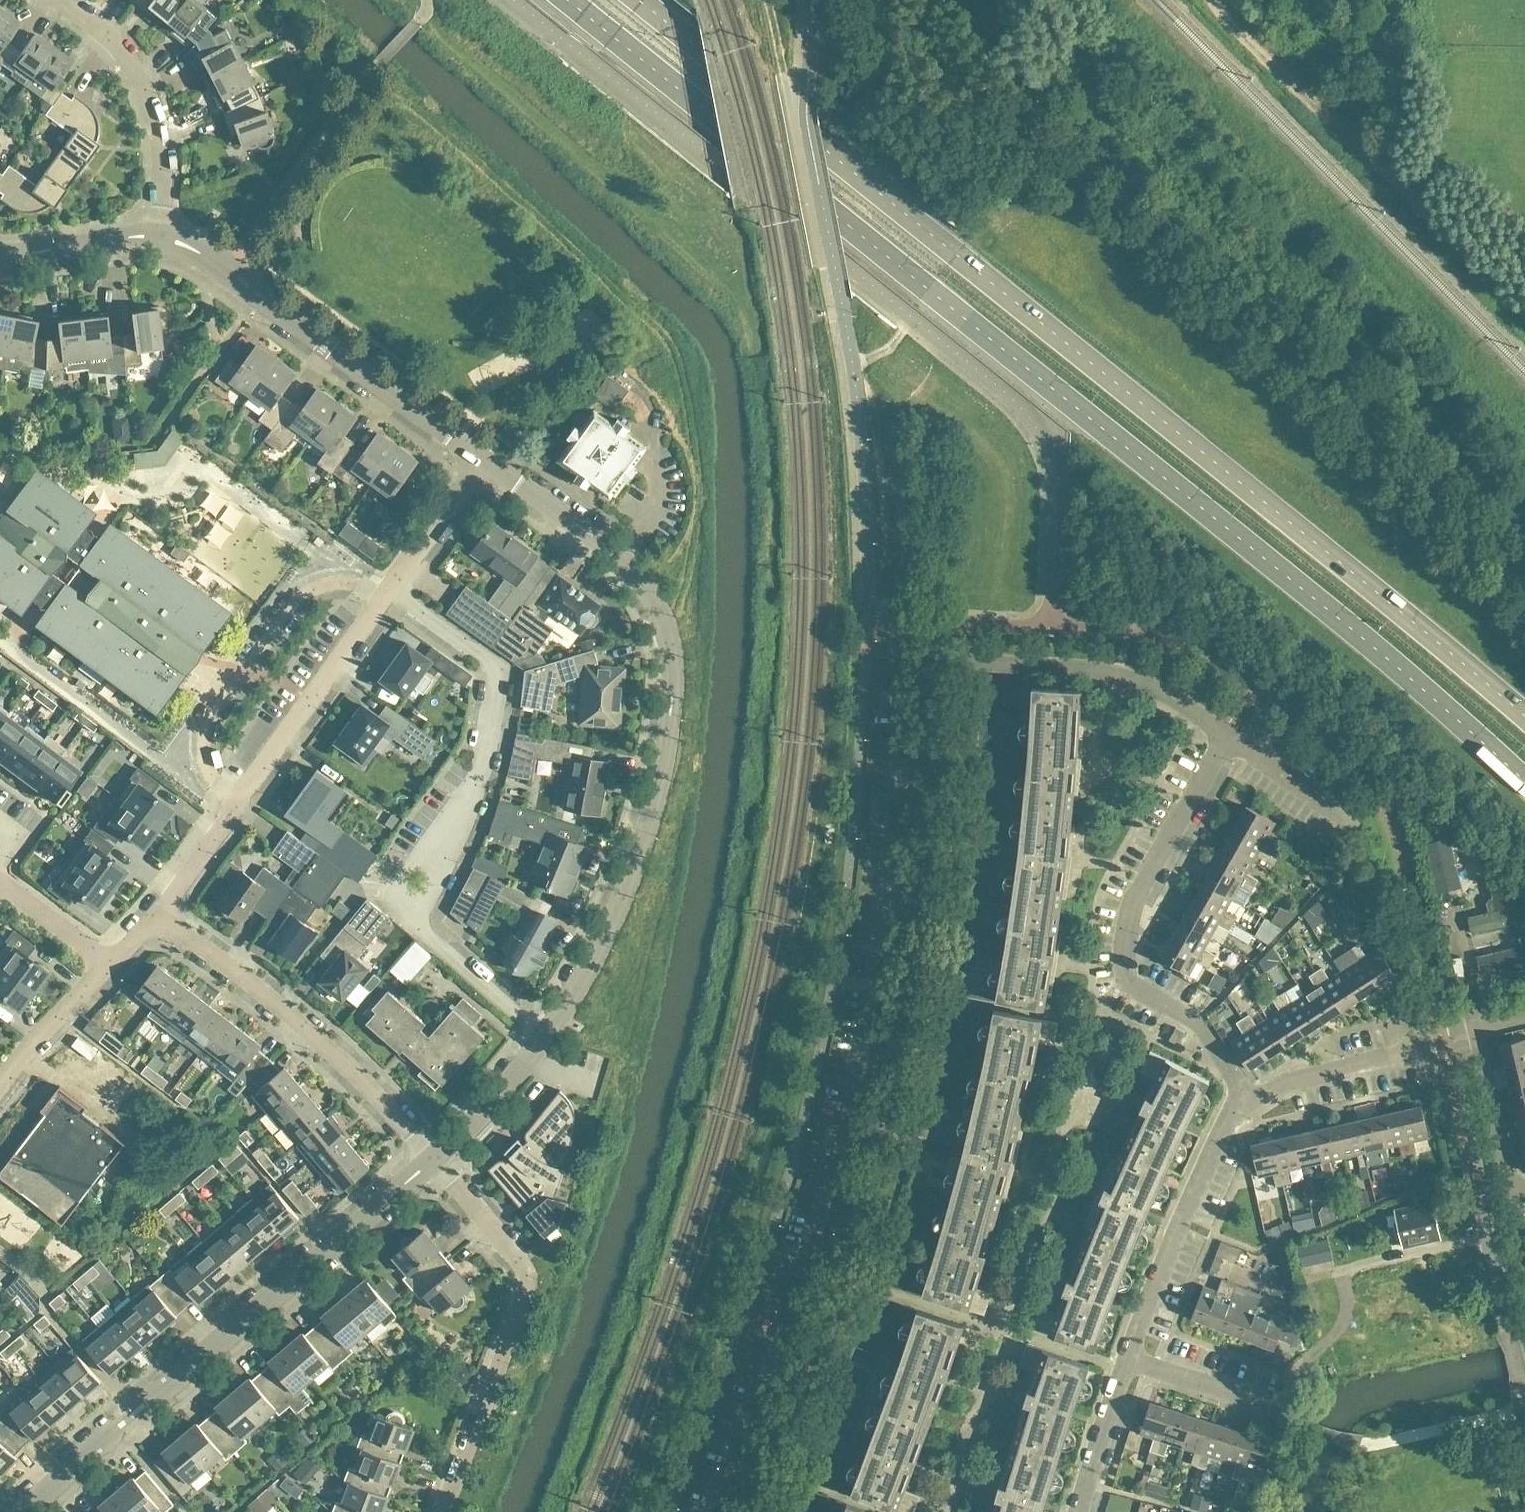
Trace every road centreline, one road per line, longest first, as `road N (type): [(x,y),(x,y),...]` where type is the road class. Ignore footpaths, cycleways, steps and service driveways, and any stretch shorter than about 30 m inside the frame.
road 1 (primary): [(569,0),(1396,677),(1524,793)]
road 2 (primary): [(1524,716),(641,0)]
road 3 (residential): [(716,1511),(837,1157),(880,924),(908,680)]
road 4 (residential): [(1244,1105),(1197,1027),(1133,986),(1124,967),(1129,910),(1223,731),(1146,684),(1084,670),(920,660),(908,680)]
road 5 (tertiary): [(544,1037),(593,959),(631,874),(666,744),(673,664),(657,607),(630,566),(483,454)]
road 6 (residential): [(389,588),(495,670),(481,773),(406,899),(544,1037)]
road 7 (tertiary): [(25,1511),(435,1158)]
road 8 (residential): [(443,1511),(525,1295),(526,1268),(435,1158)]
road 9 (tertiary): [(483,454),(227,271),(160,236)]
road 10 (residential): [(435,1158),(327,1046),(160,914)]
road 11 (residential): [(381,597),(343,582),(303,593),(213,713),(206,765),(238,802)]
road 12 (residential): [(1127,1355),(1230,1112),(1244,1105)]
road 13 (residential): [(160,236),(162,158),(145,90),(117,46),(60,0)]
road 14 (residential): [(238,802),(381,597)]
road 15 (residential): [(1244,1105),(1283,1082),(1480,1031)]
road 16 (residential): [(0,1088),(115,965)]
road 17 (residential): [(1076,1511),(1127,1355)]
road 18 (residential): [(389,588),(483,454)]
road 19 (tertiary): [(435,1158),(544,1037)]
road 20 (residential): [(1480,1031),(1510,1170),(1524,1185)]
road 21 (tertiary): [(160,236),(0,252)]
road 22 (residential): [(1127,1355),(1277,1408)]
road 23 (residential): [(0,880),(115,965)]

